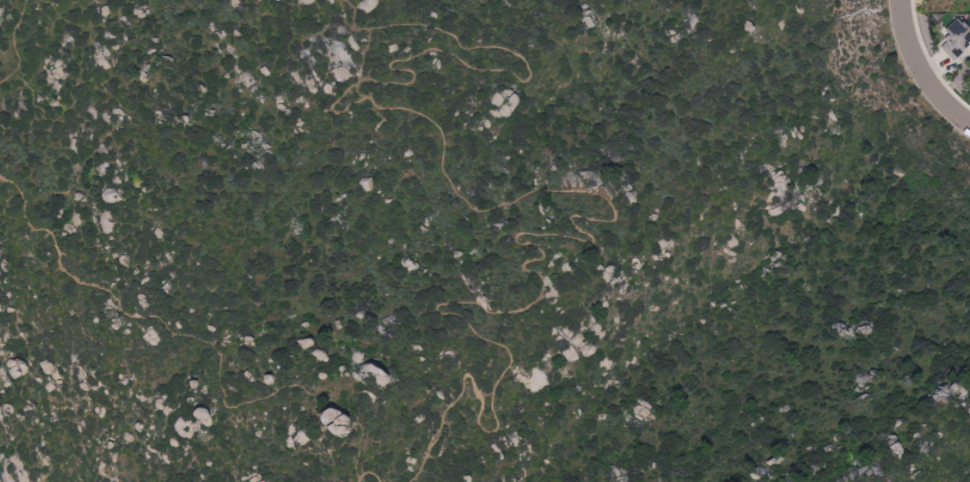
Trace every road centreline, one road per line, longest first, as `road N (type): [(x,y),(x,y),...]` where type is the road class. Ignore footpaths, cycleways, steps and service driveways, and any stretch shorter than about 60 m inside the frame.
road 1 (residential): [(969,119),(927,70),(906,0)]

